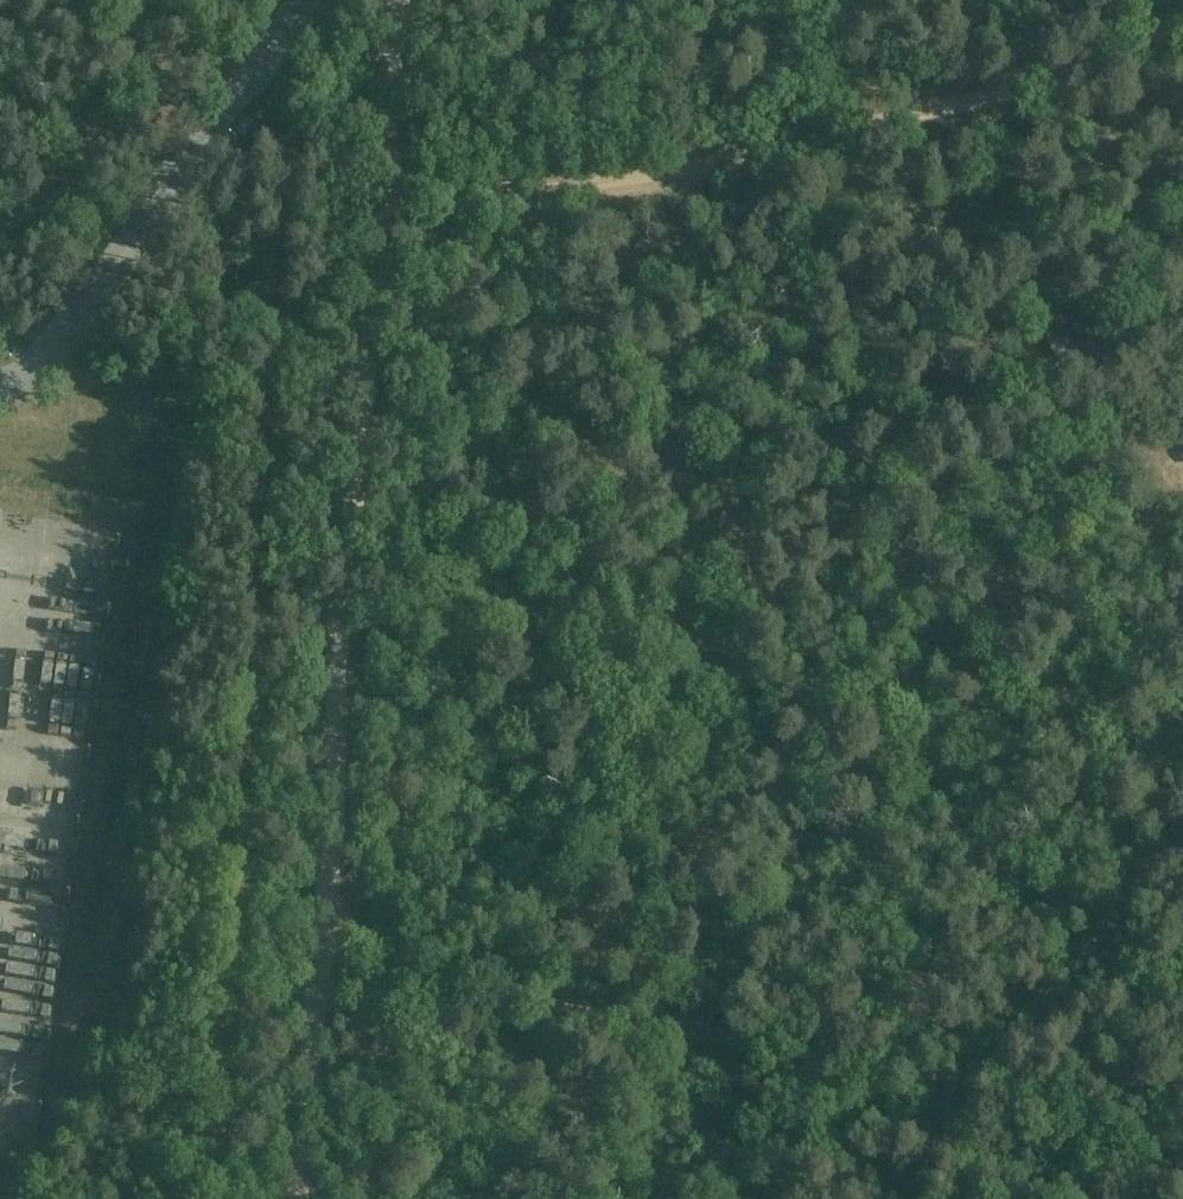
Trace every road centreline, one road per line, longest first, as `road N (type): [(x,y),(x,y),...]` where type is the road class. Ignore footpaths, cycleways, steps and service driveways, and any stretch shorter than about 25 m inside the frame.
road 1 (track): [(397,0),(338,659),(325,937),(301,1198)]
road 2 (track): [(1182,841),(959,1088),(947,1137),(399,936),(325,937)]
road 3 (track): [(386,189),(448,197),(601,183),(970,99),(1182,78)]
road 4 (track): [(686,657),(675,308),(686,170)]
road 5 (track): [(947,1137),(1084,1198)]

